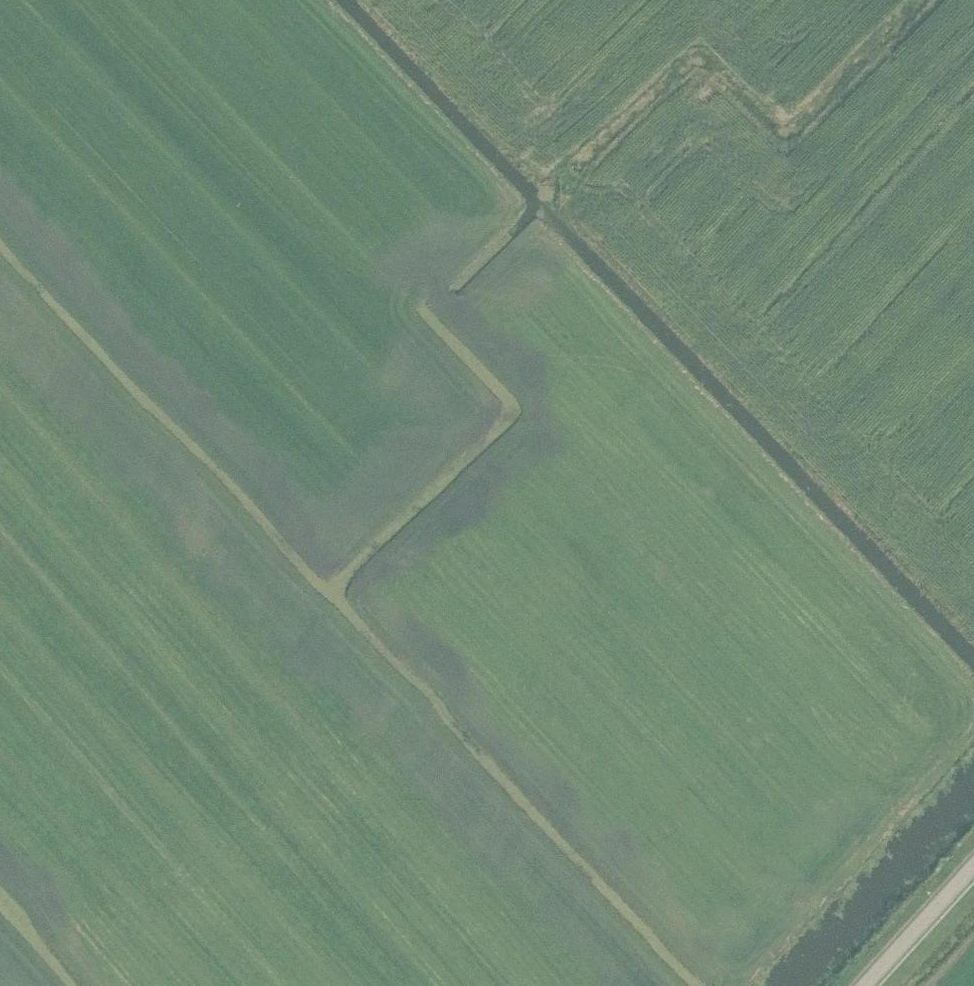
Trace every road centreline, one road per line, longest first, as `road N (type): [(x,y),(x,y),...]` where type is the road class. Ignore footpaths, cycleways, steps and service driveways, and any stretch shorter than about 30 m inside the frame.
road 1 (tertiary): [(862,985),(973,864)]

